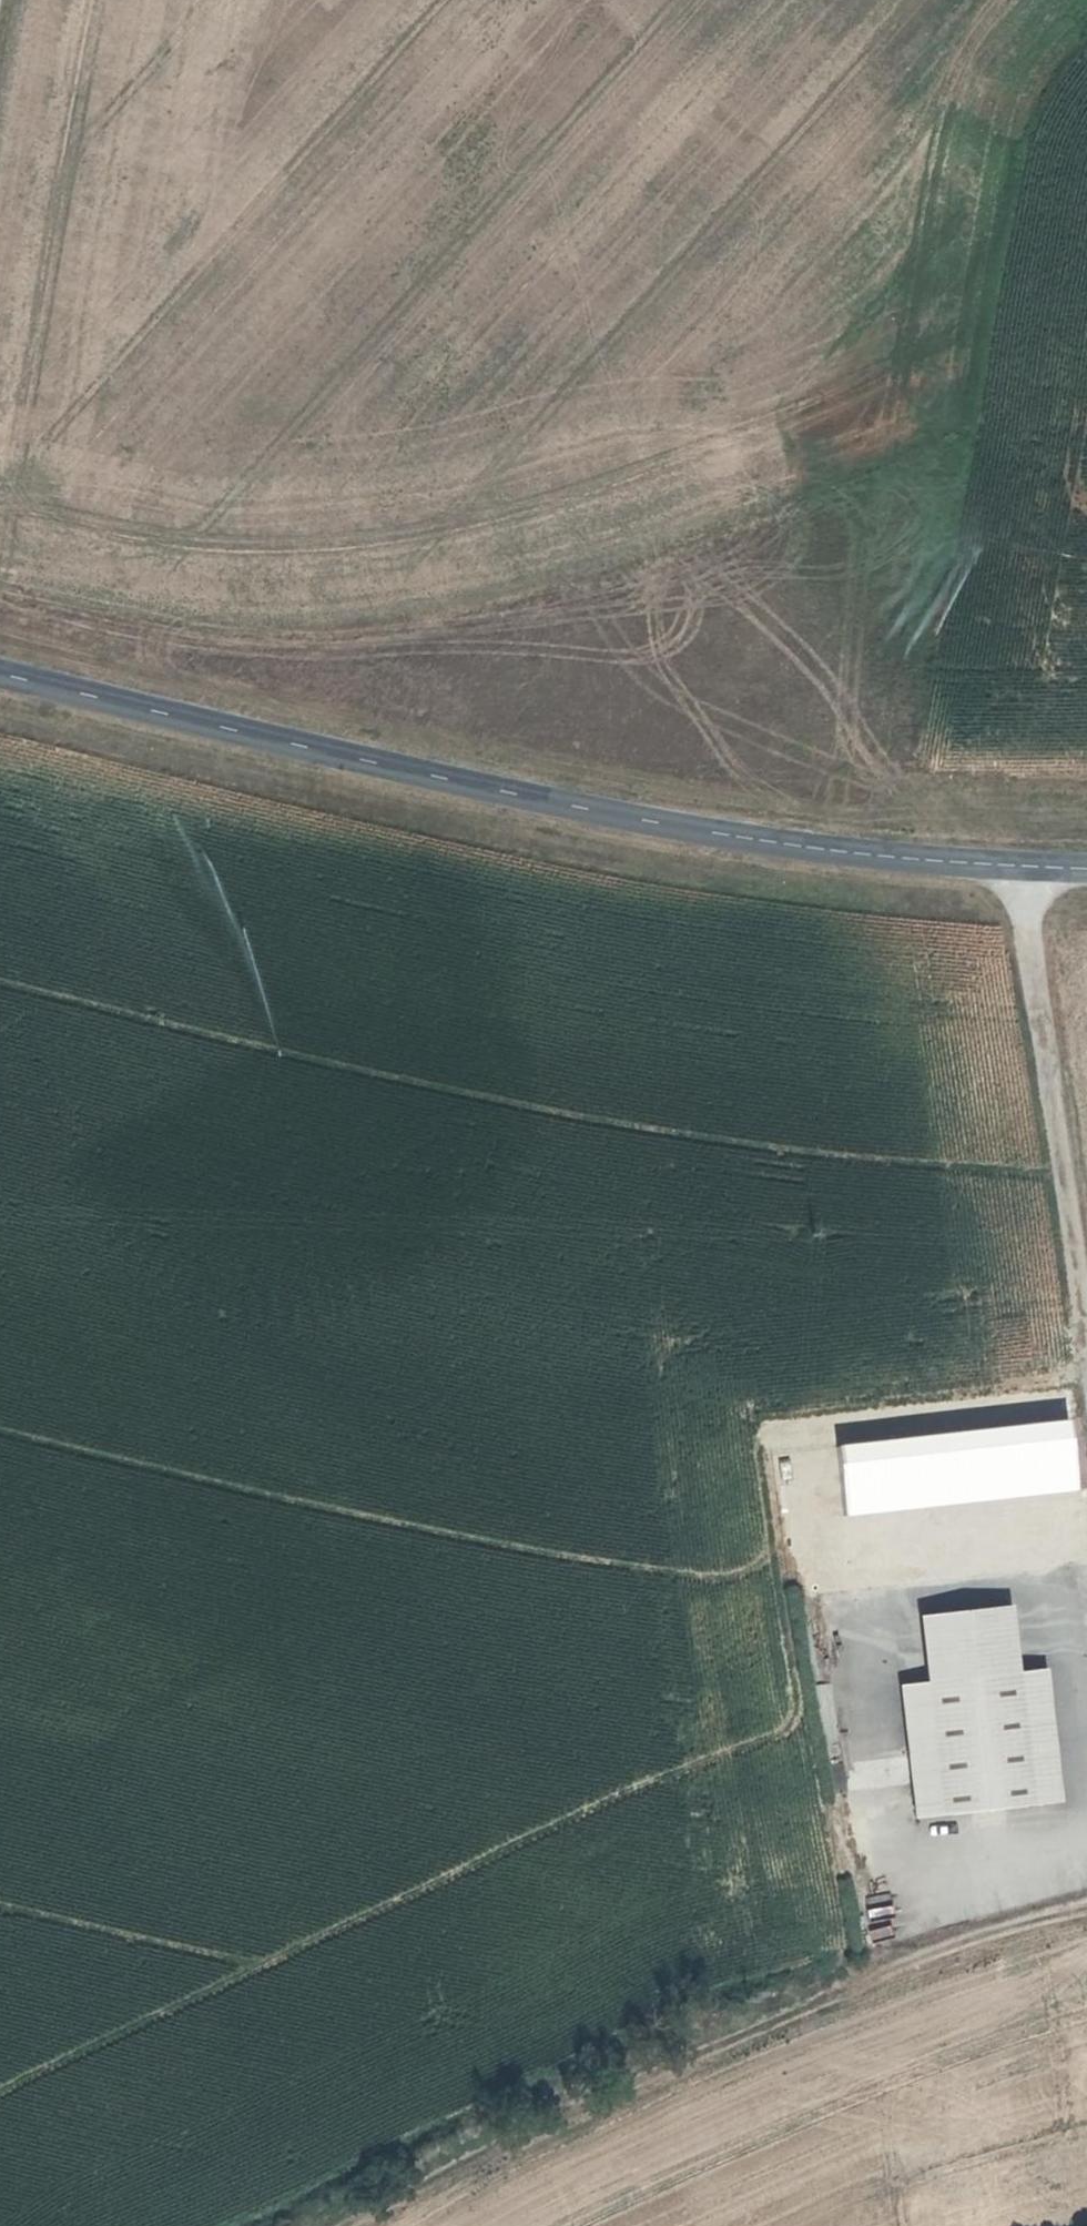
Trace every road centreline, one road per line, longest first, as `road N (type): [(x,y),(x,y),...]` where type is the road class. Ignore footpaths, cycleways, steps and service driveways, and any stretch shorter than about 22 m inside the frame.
road 1 (tertiary): [(0,673),(774,841),(1014,872),(1086,872)]
road 2 (track): [(1086,1904),(780,2003),(336,2225)]
road 3 (track): [(1014,872),(1086,1336)]

